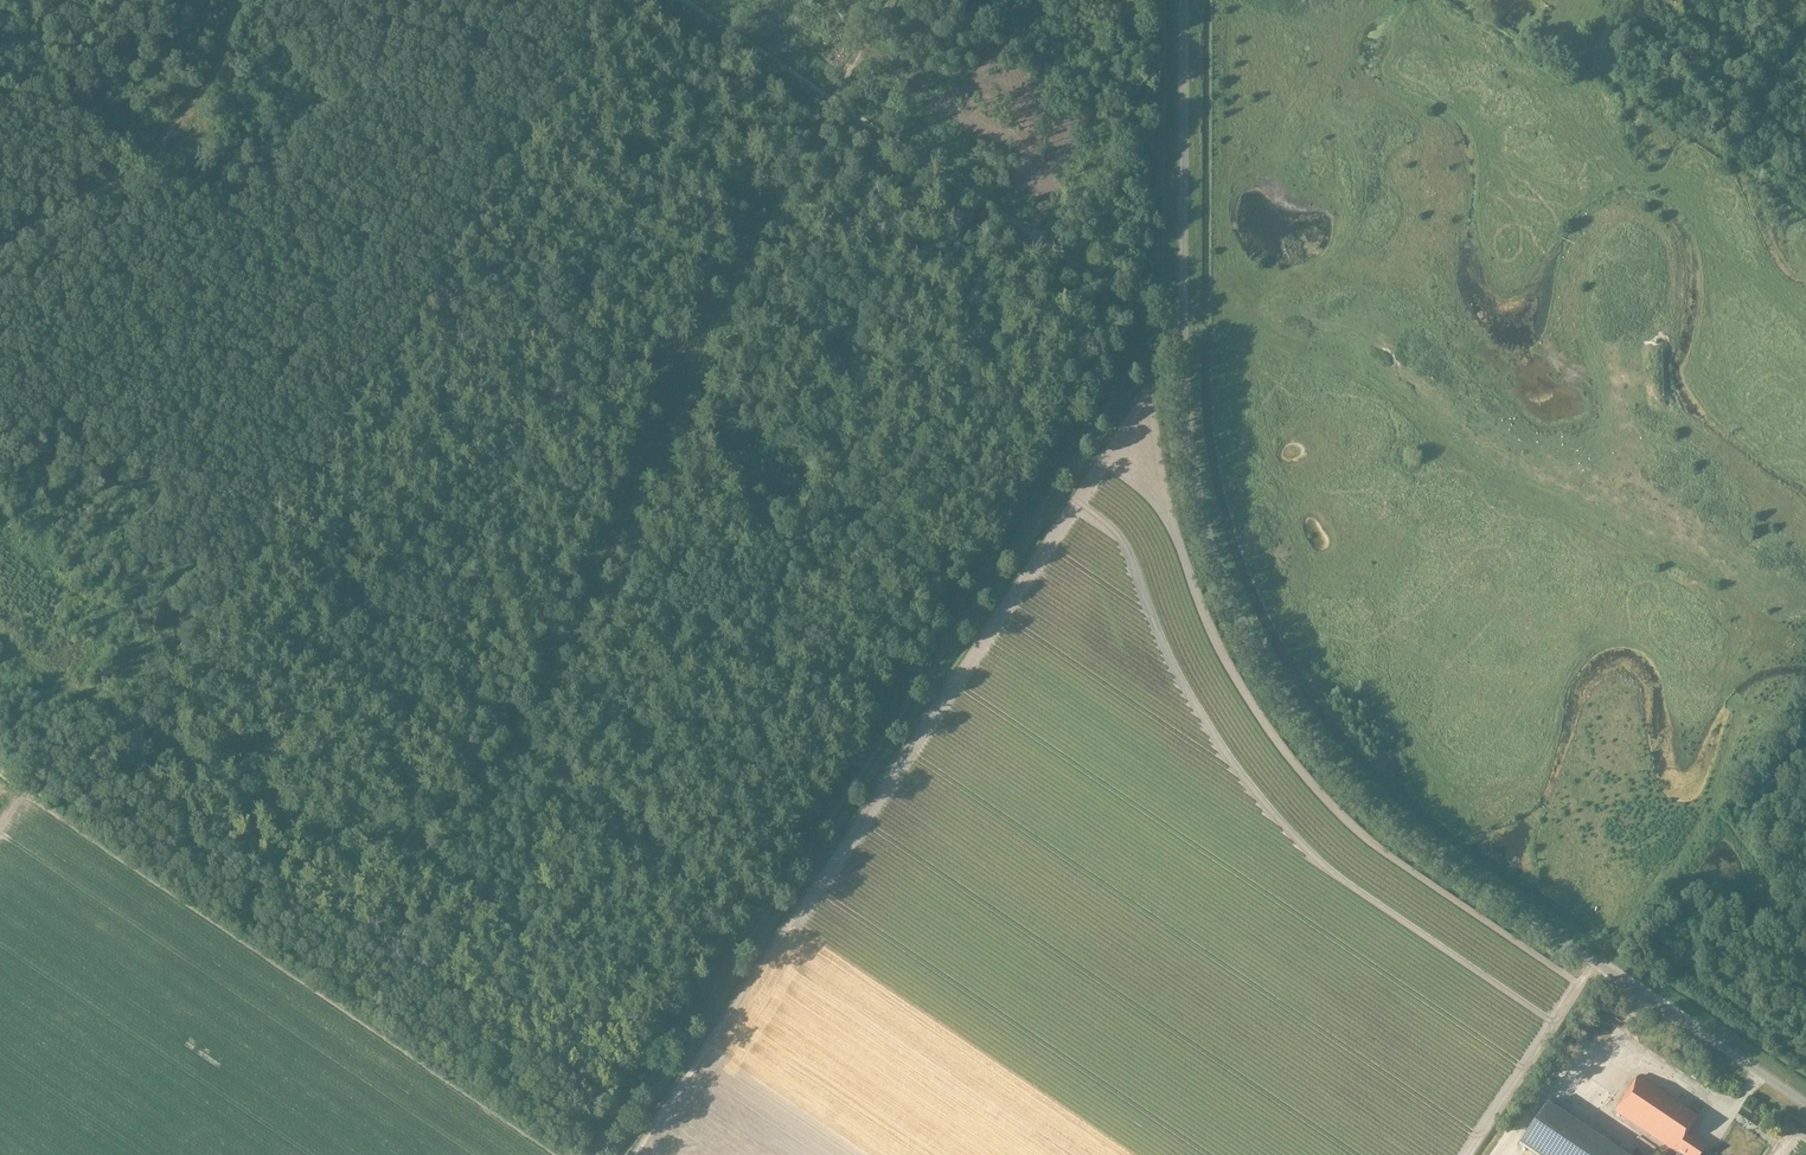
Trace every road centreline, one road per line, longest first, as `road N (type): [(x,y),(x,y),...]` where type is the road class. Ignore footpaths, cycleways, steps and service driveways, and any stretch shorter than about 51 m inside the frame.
road 1 (track): [(685,0),(1141,315),(1183,331),(1267,338),(1332,370),(1400,420),(1456,477),(1629,570),(1689,665),(1720,692),(1801,719),(1741,820),(1786,937),(1805,963)]
road 2 (track): [(0,636),(29,664),(282,819),(387,833),(453,815),(543,696),(713,329),(886,0)]
road 3 (unclassified): [(1805,1104),(1381,811),(1317,743),(1252,644),(1214,556),(1187,434),(1185,0)]
road 4 (track): [(1163,322),(602,1154)]
road 5 (track): [(234,0),(217,62),(176,125),(128,173),(0,250)]
road 6 (track): [(1617,978),(1638,942),(1655,945),(1805,1062)]
road 7 (track): [(1805,29),(1756,108),(1805,147)]

